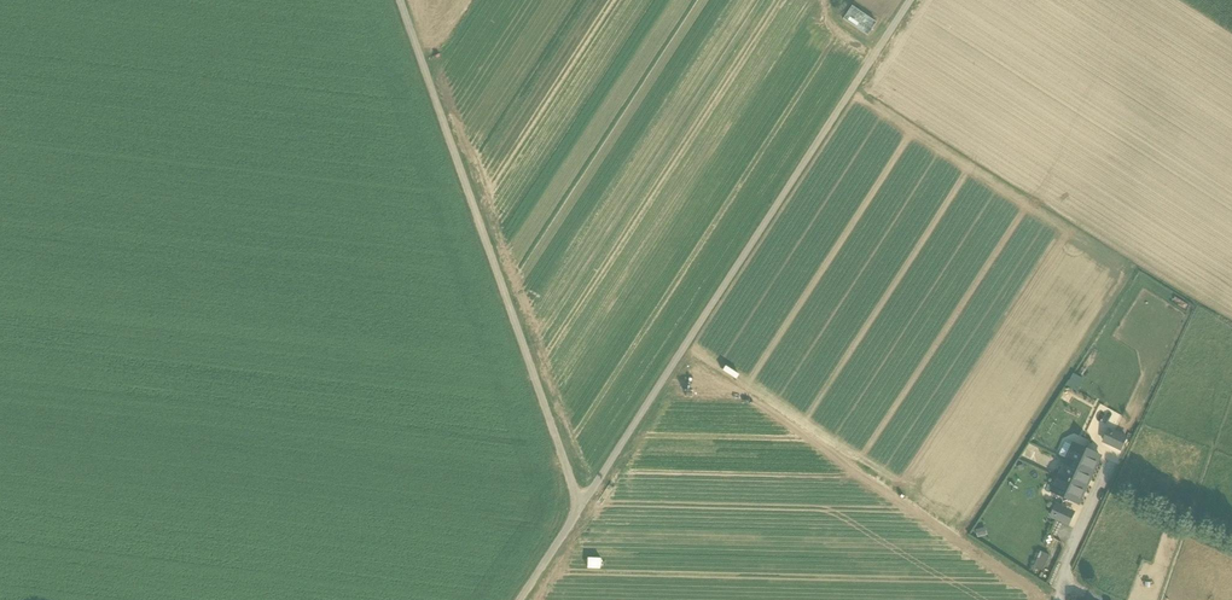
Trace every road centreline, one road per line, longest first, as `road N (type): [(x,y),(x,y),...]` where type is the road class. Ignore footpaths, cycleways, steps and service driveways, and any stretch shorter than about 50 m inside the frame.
road 1 (track): [(915,0),(523,599)]
road 2 (track): [(583,510),(402,0)]

